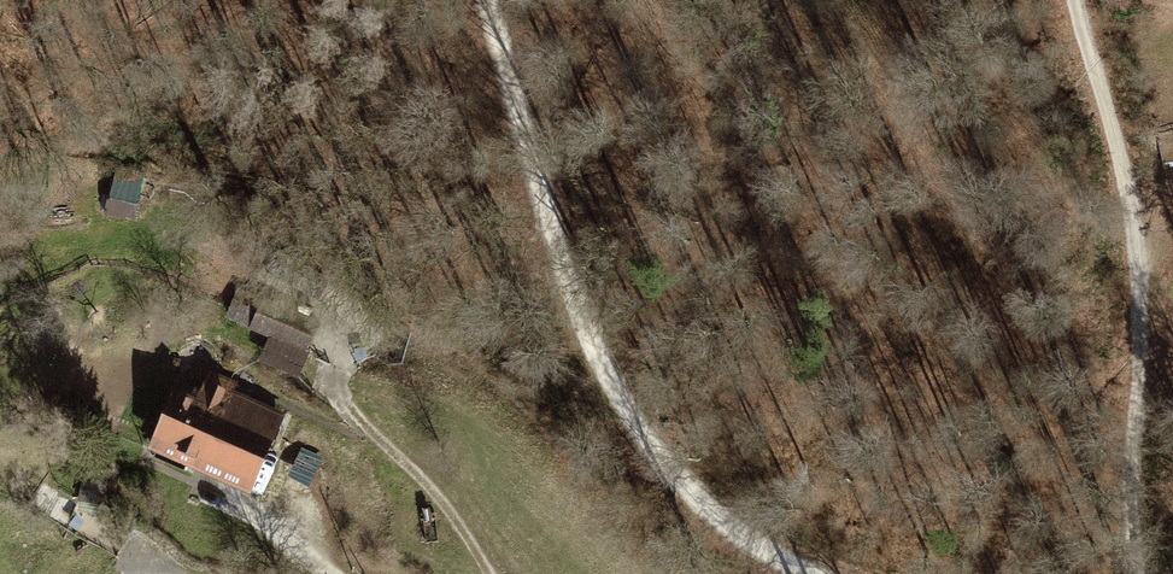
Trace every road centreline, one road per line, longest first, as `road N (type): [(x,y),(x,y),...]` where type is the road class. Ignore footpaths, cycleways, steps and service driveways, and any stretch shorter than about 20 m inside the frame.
road 1 (track): [(480,0),(576,331),(695,513),(797,573)]
road 2 (track): [(1144,573),(1128,166),(1099,0)]

